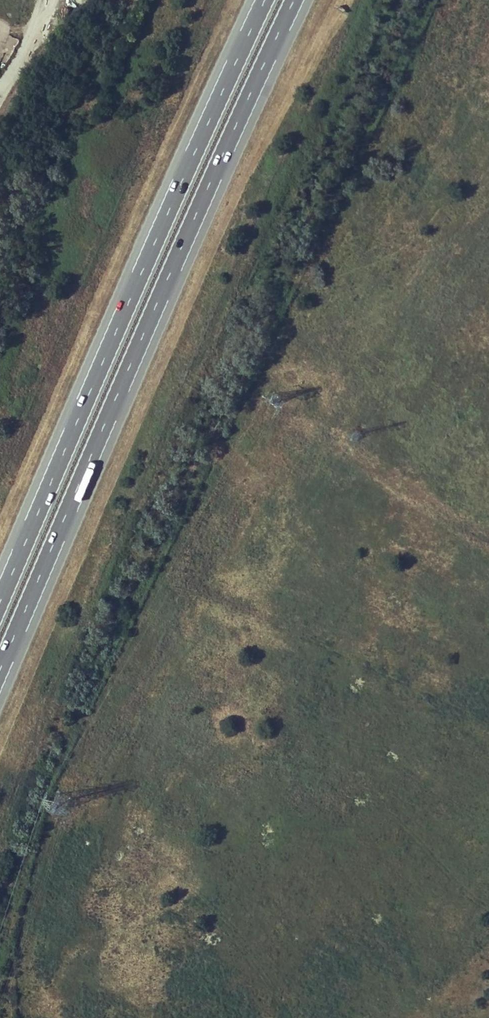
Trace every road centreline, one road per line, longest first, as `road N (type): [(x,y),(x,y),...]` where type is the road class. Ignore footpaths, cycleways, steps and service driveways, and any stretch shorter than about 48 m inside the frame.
road 1 (motorway): [(0,668),(293,0)]
road 2 (motorway): [(264,0),(0,600)]

